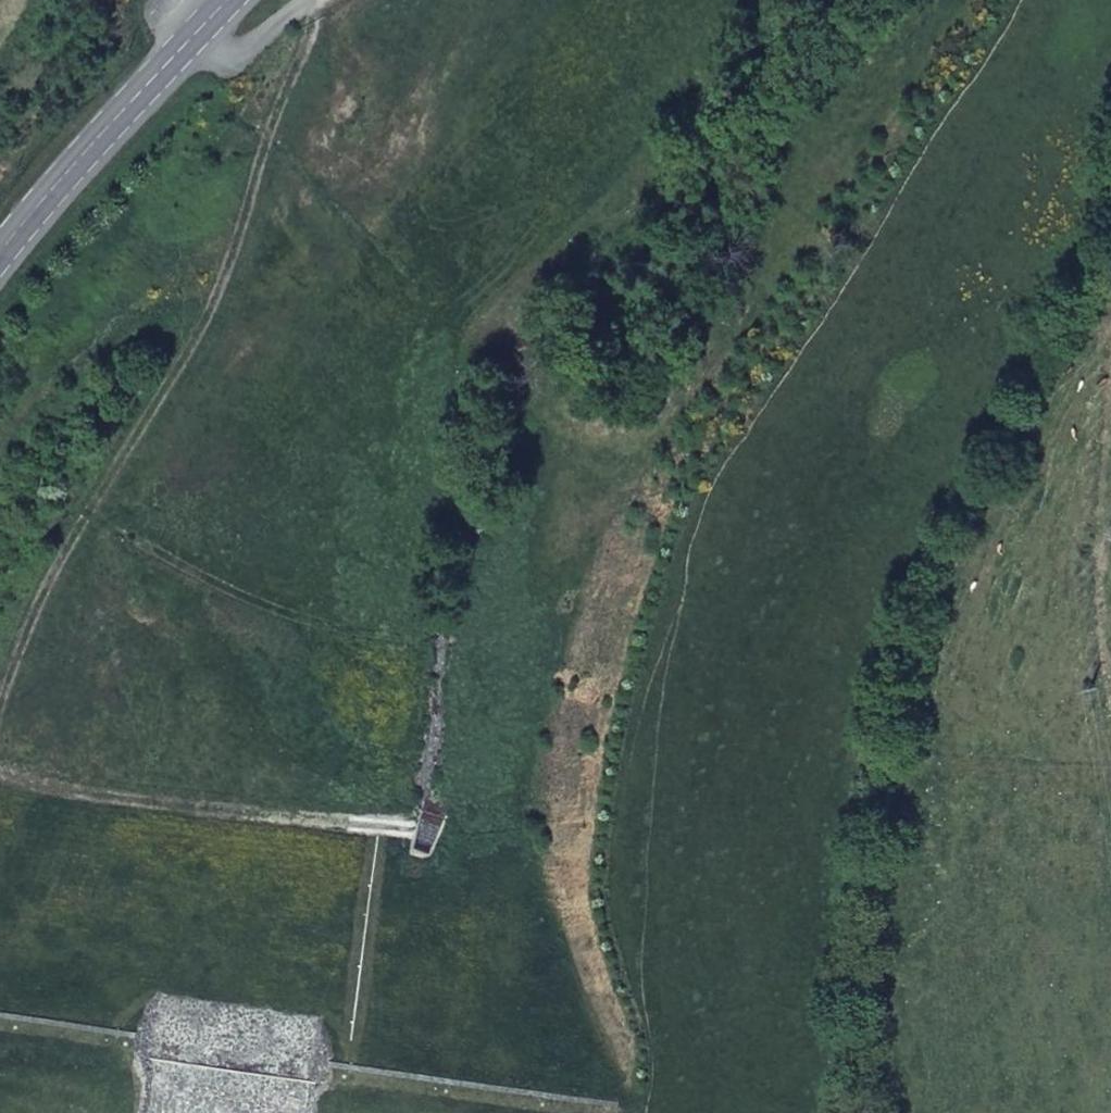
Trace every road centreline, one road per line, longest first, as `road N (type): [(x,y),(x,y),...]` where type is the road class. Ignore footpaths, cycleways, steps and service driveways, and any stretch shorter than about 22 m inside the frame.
road 1 (secondary): [(235,0),(70,171),(0,264)]

